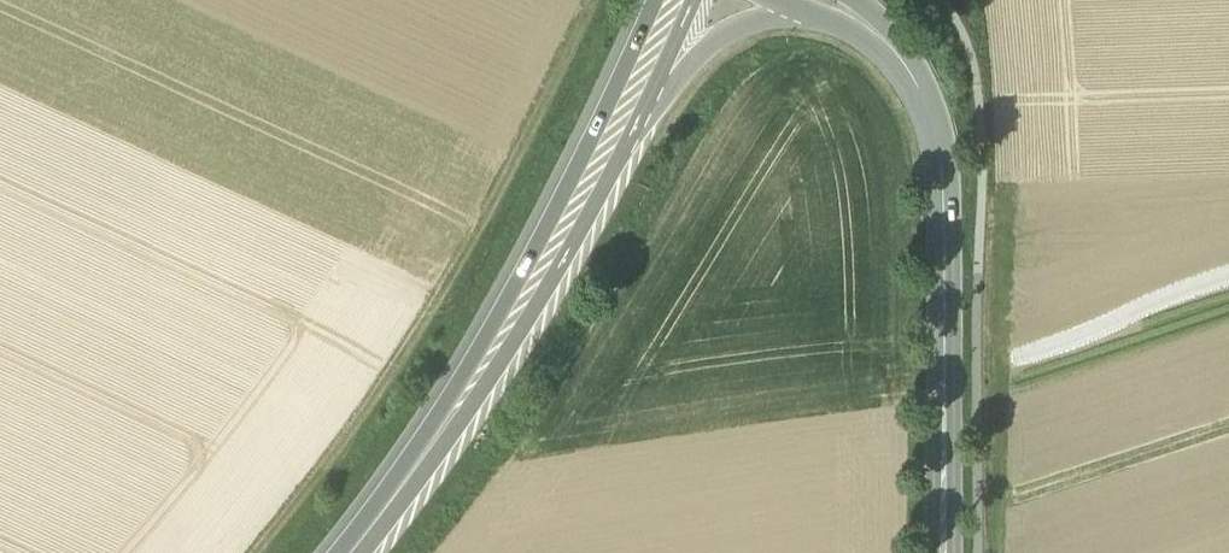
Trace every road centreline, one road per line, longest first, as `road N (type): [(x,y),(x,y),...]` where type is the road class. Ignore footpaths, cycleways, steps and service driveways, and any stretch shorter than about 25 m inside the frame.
road 1 (track): [(259,552),(388,383),(468,254),(596,0)]
road 2 (trunk): [(630,115),(473,397),(353,552)]
road 3 (tertiary): [(942,552),(943,211),(926,96)]
road 4 (tertiary): [(630,115),(744,27),(829,20)]
road 5 (trunk): [(681,0),(630,115)]
road 6 (tertiary): [(829,20),(874,48),(926,96)]
road 7 (tertiary): [(926,96),(907,48),(859,0)]

